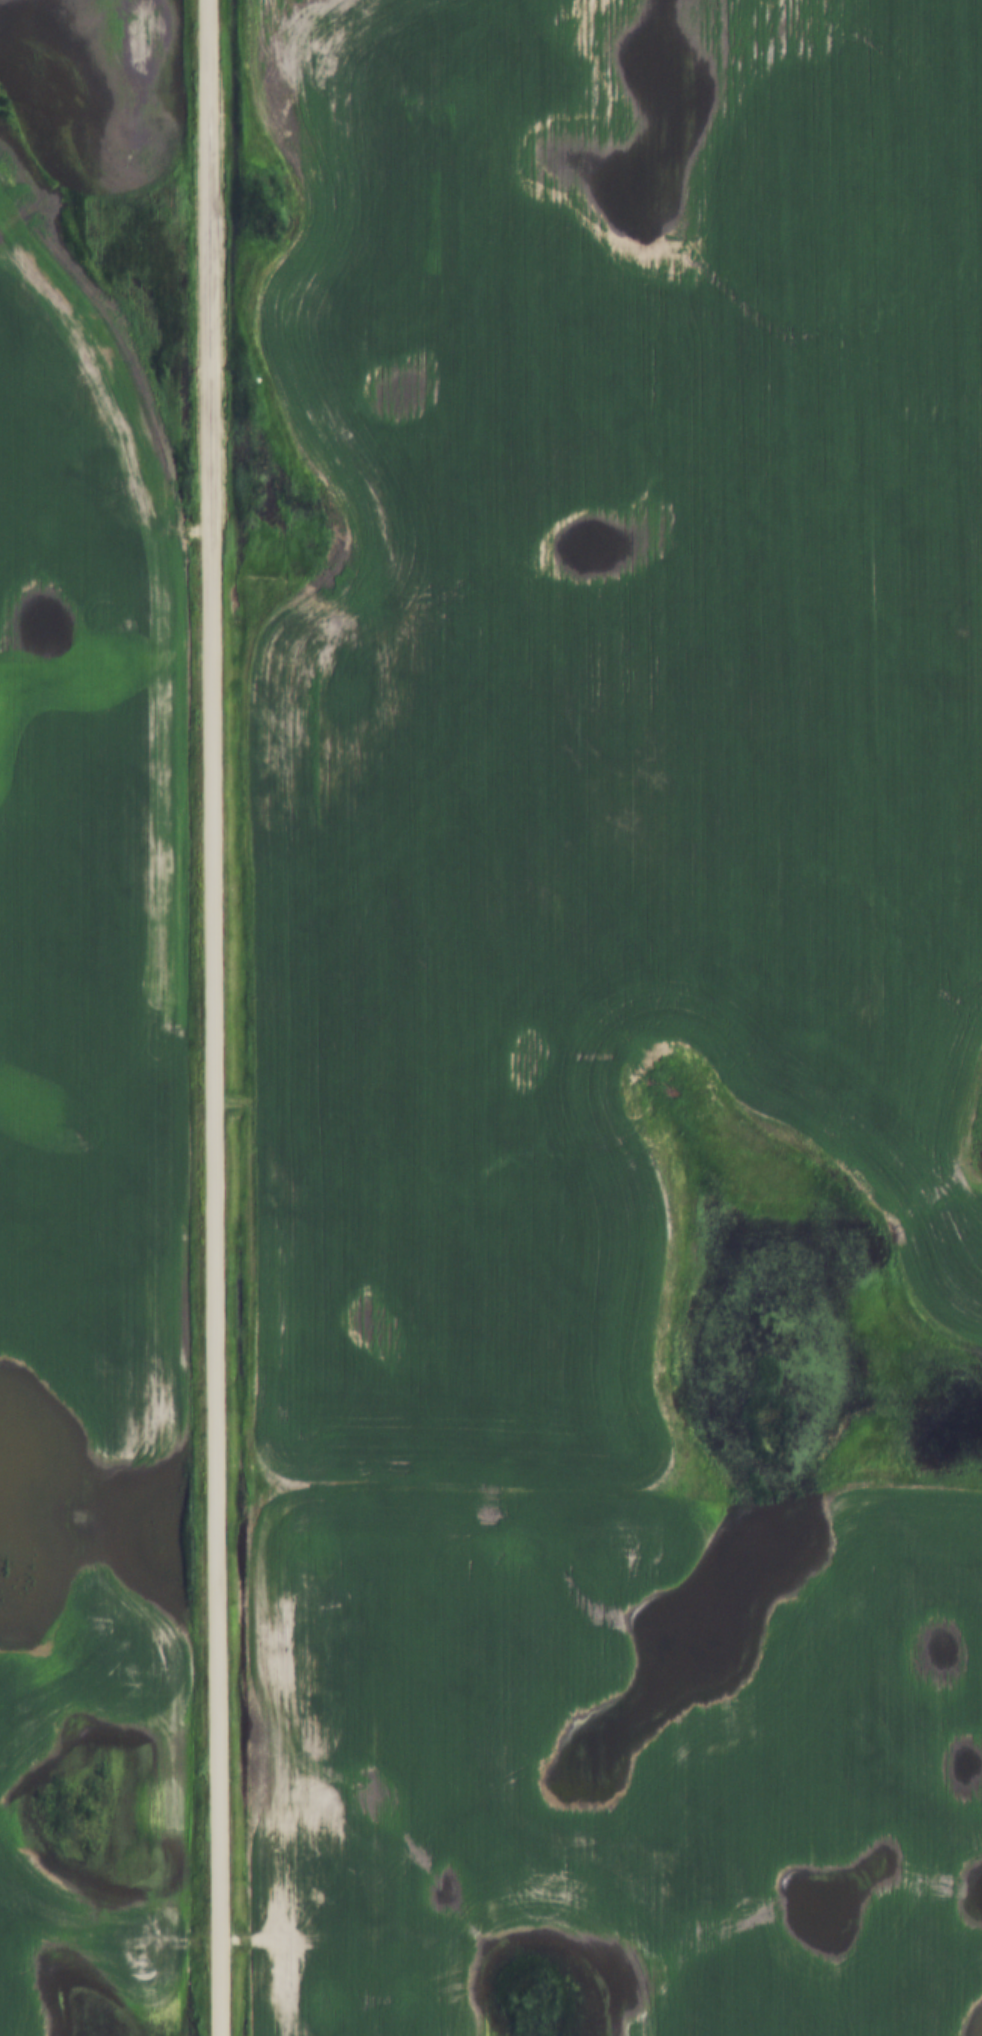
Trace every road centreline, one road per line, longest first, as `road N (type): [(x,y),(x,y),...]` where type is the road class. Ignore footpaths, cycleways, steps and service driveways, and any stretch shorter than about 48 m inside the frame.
road 1 (tertiary): [(206,0),(217,2035)]

